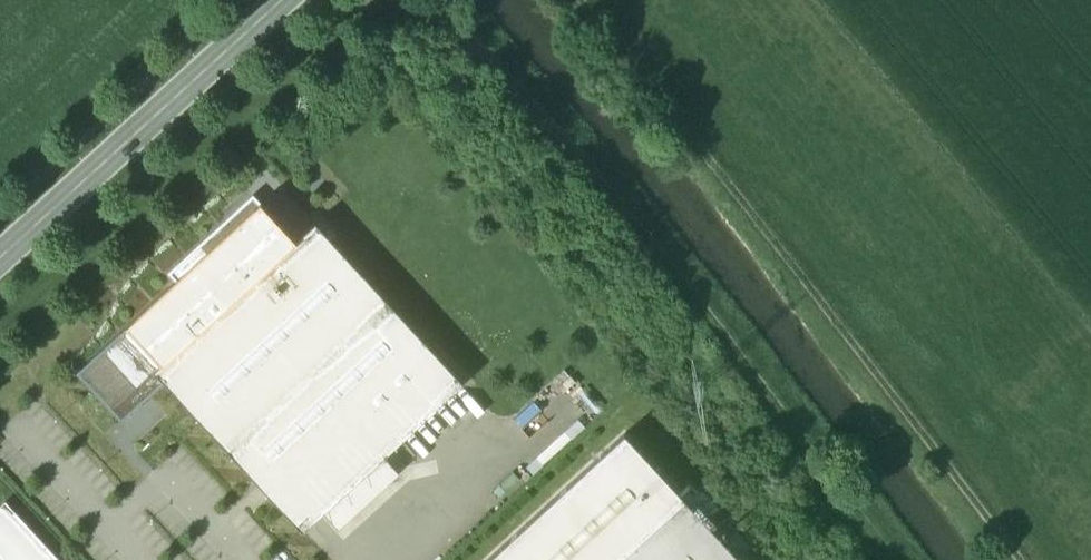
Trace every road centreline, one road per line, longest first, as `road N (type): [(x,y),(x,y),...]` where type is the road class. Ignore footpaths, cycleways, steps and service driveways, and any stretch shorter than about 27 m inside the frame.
road 1 (track): [(583,0),(1030,559)]
road 2 (secondary): [(282,0),(0,260)]

